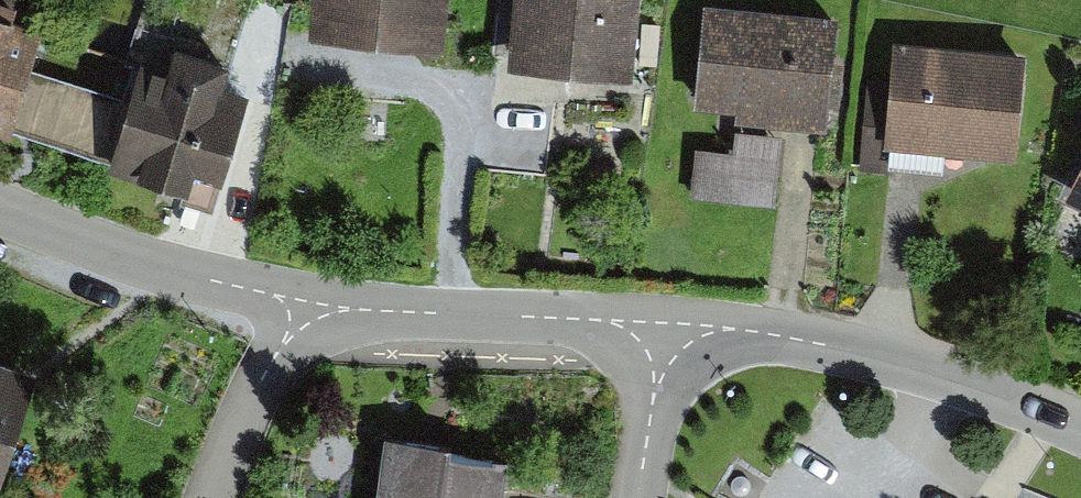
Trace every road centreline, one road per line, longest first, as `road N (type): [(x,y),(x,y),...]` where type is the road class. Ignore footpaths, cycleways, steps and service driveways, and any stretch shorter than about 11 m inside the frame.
road 1 (residential): [(1080,429),(929,369),(826,343),(665,324)]
road 2 (residential): [(665,324),(299,306)]
road 3 (residential): [(299,306),(0,207)]
road 4 (residential): [(299,306),(222,497)]
road 5 (residential): [(639,497),(665,324)]

